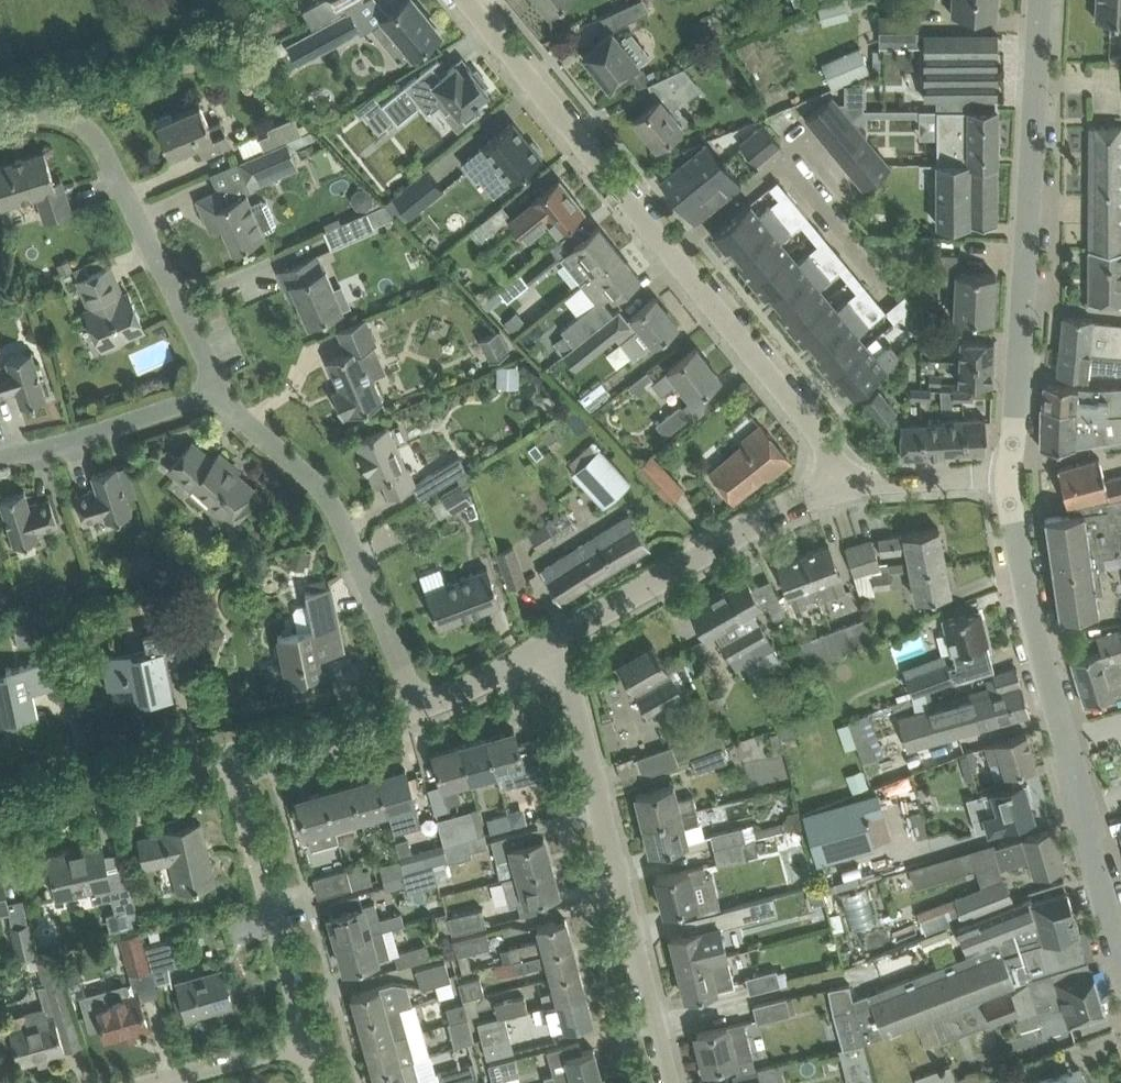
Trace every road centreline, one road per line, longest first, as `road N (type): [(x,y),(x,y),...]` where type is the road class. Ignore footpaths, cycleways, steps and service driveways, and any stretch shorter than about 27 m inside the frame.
road 1 (residential): [(854,485),(467,0)]
road 2 (tertiary): [(1120,945),(1034,626),(1008,477)]
road 3 (residential): [(669,1082),(571,679),(551,644)]
road 4 (residential): [(221,387),(104,146),(67,107),(0,115)]
road 5 (residential): [(419,710),(334,507),(233,409),(221,387)]
road 6 (unclassified): [(551,644),(789,507),(854,485)]
road 7 (tertiary): [(1024,307),(1046,0)]
road 8 (residential): [(310,1040),(232,753)]
road 9 (unclassified): [(0,799),(232,753)]
road 10 (residential): [(0,456),(59,444),(221,387)]
road 11 (unclassified): [(232,753),(419,710)]
road 12 (tertiary): [(1008,477),(1024,307)]
road 13 (residential): [(310,1040),(159,1082)]
road 14 (unclassified): [(854,485),(1008,477)]
road 15 (unclassified): [(419,710),(551,644)]

